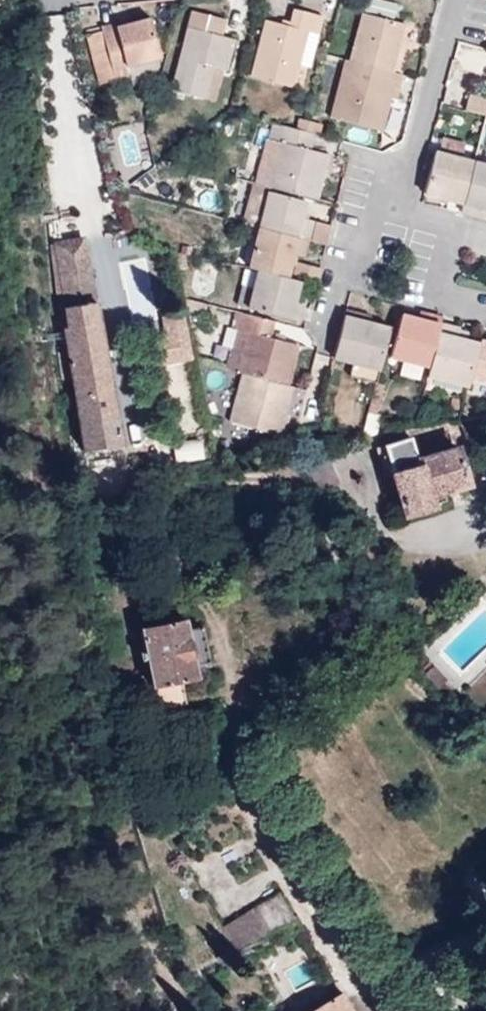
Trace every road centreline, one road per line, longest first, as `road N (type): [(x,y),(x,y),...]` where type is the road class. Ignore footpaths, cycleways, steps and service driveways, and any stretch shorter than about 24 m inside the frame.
road 1 (residential): [(454,0),(398,214)]
road 2 (residential): [(325,327),(334,287),(365,247),(375,209),(398,214)]
road 3 (residential): [(453,227),(439,298),(485,309)]

